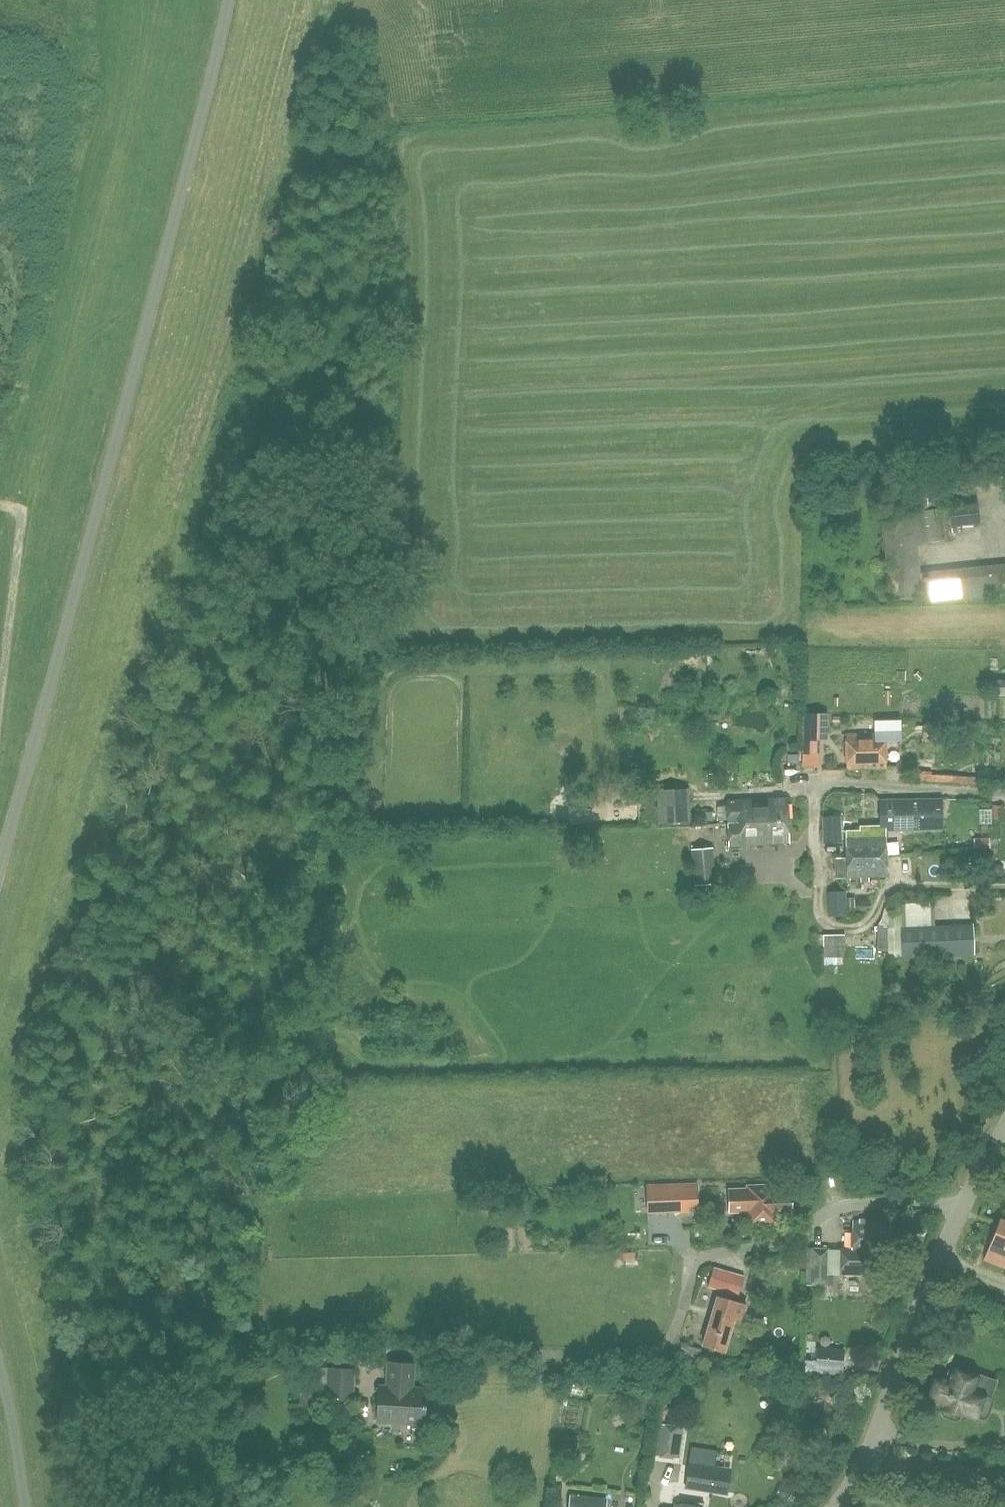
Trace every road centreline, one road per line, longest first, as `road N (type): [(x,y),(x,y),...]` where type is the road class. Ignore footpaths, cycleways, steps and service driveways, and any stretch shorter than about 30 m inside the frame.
road 1 (unclassified): [(0,867),(229,0)]
road 2 (residential): [(411,1354),(647,1356),(671,1340),(703,1256),(803,1234),(862,1203),(963,1203)]
road 3 (unclassified): [(834,1506),(864,1460),(963,1203)]
road 4 (unclassified): [(25,1506),(0,1369)]

